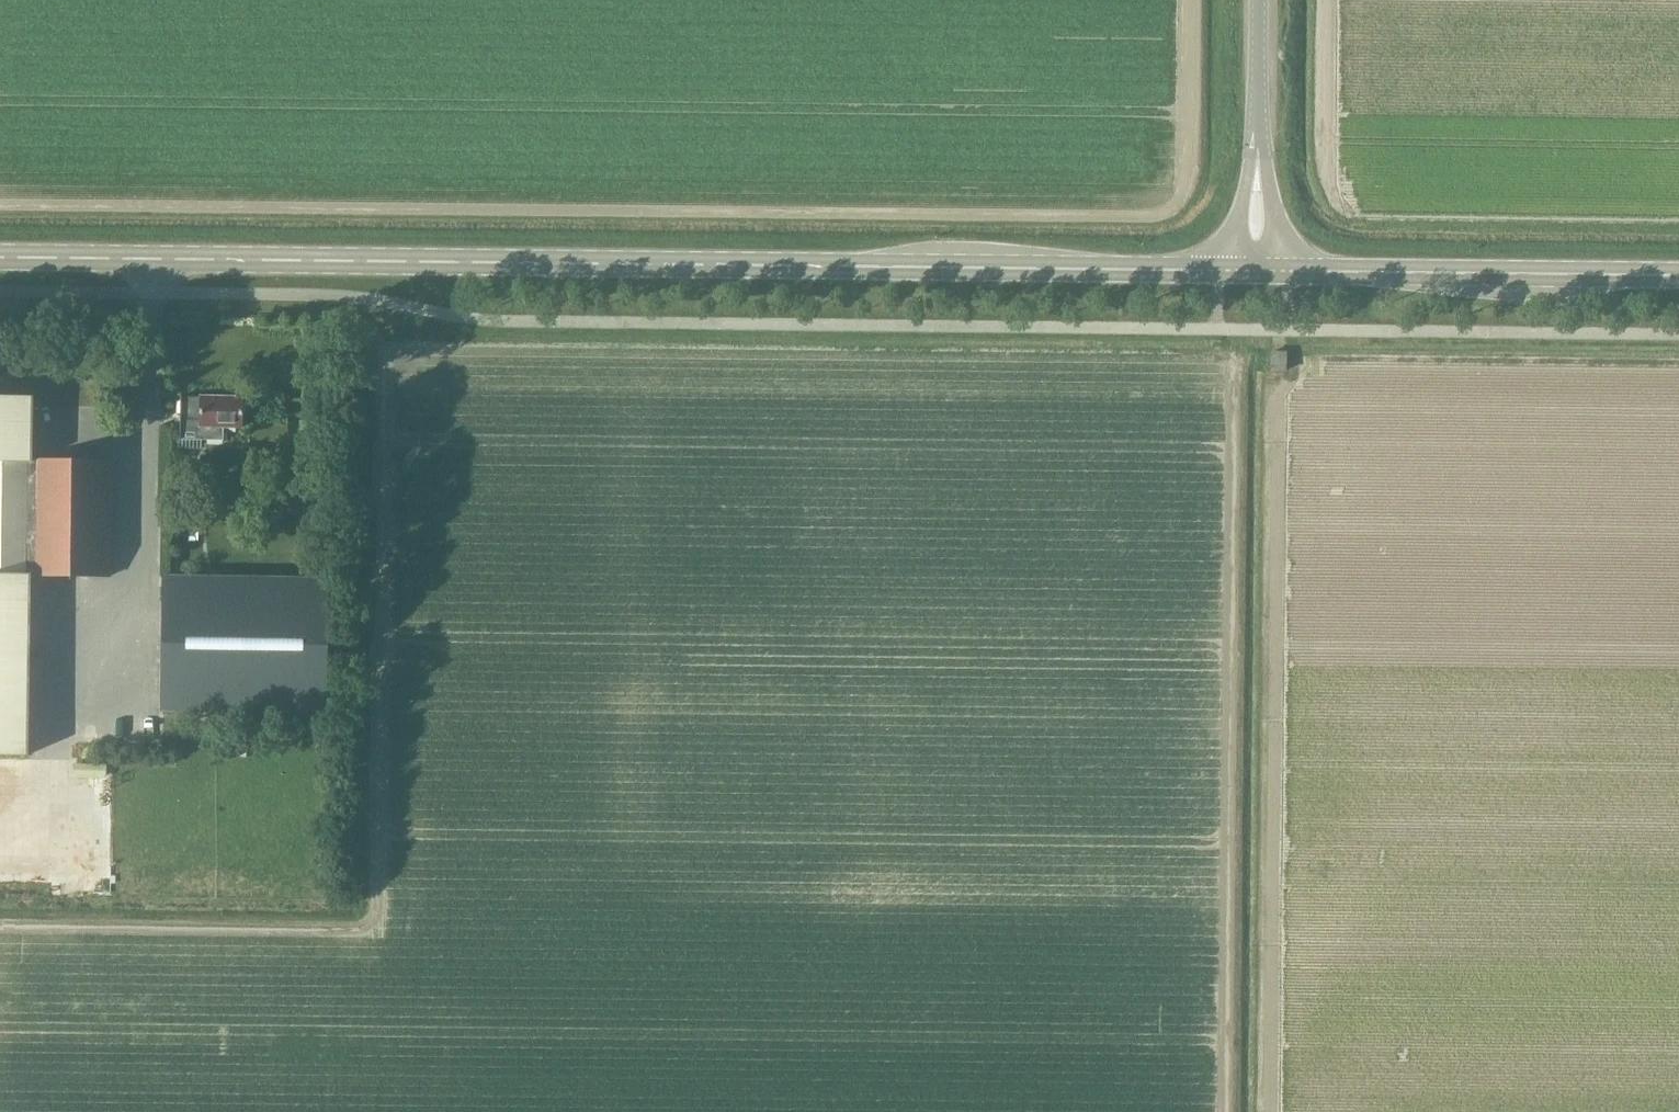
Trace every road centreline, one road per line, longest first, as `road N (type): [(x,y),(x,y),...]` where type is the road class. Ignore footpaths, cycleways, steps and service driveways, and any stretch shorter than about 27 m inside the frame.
road 1 (secondary): [(1233,270),(0,257)]
road 2 (secondary): [(1678,275),(1279,271)]
road 3 (unclassified): [(1258,0),(1257,159)]

